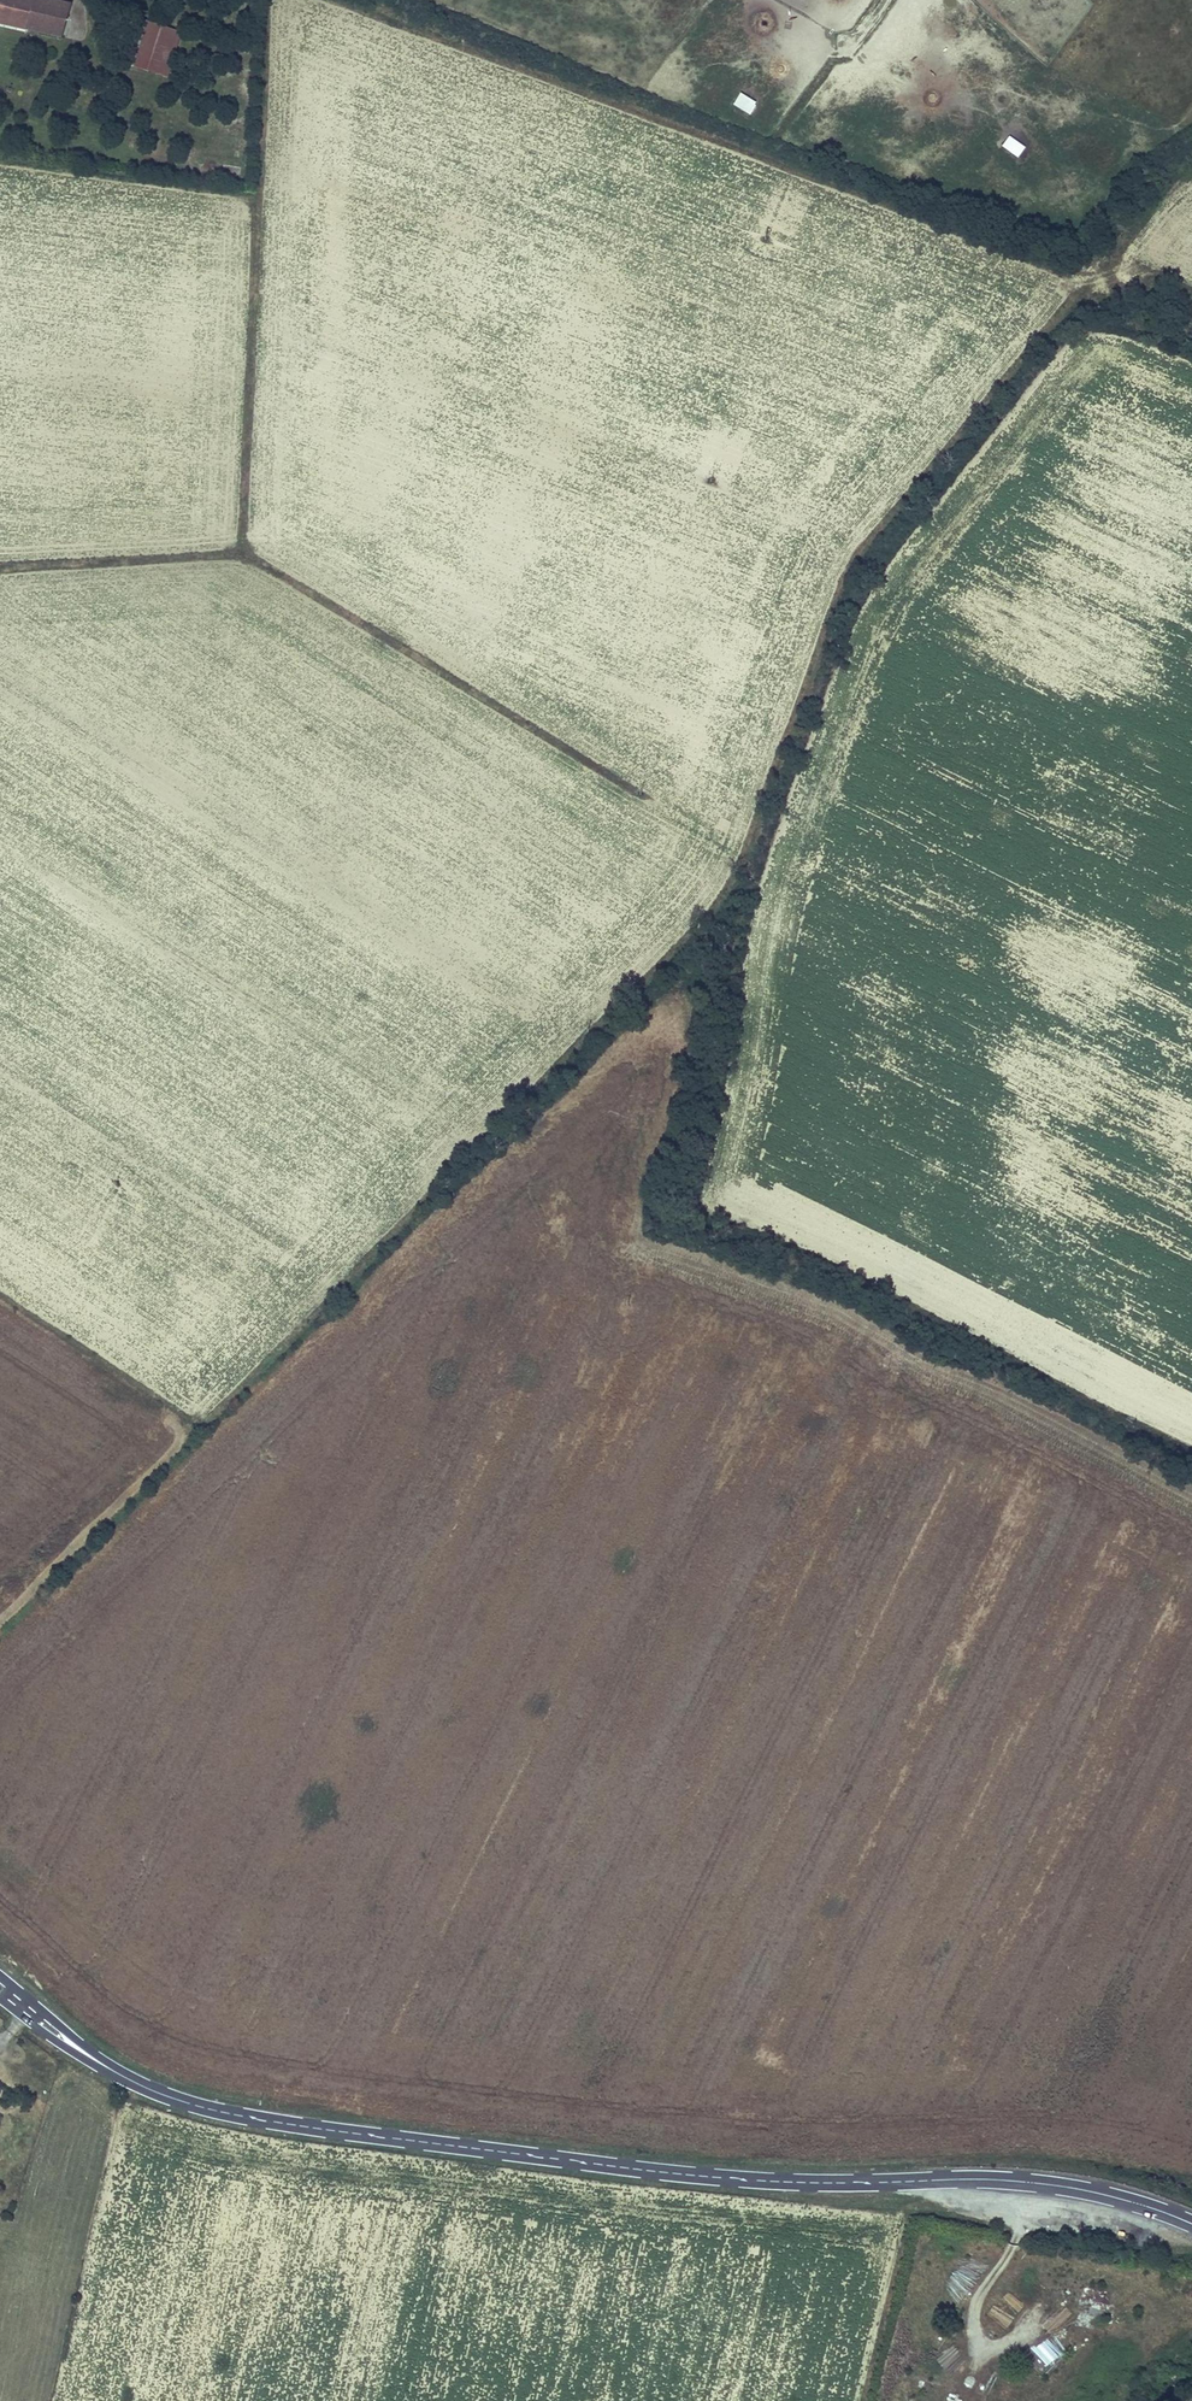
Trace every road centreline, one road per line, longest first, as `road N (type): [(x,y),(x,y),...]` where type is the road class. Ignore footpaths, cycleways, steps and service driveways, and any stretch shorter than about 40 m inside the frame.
road 1 (secondary): [(0,1989),(97,2058),(183,2099),(259,2116),(803,2180),(1055,2181),(1104,2189),(1191,2221)]
road 2 (track): [(778,129),(882,0)]

